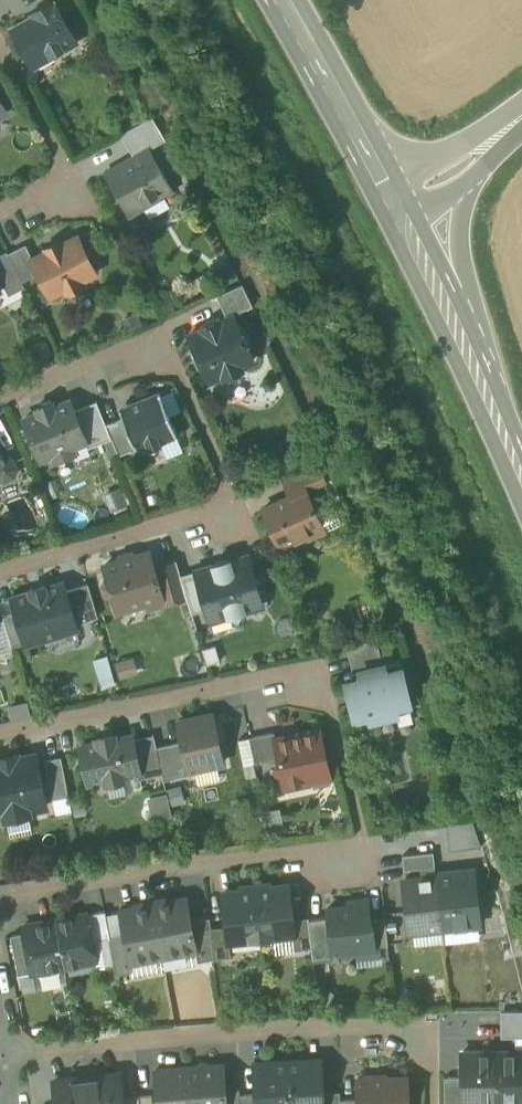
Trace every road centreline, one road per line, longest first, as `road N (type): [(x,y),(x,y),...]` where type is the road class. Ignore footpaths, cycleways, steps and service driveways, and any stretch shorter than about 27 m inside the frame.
road 1 (residential): [(0,891),(366,849),(321,667),(0,735)]
road 2 (residential): [(0,400),(147,341),(167,347),(227,480),(220,509),(0,571)]
road 3 (residential): [(433,1103),(433,1021),(189,1034),(2,1058)]
road 4 (primary): [(492,408),(460,235),(472,179),(521,129)]
road 5 (primary): [(282,0),(396,204)]
road 6 (primary): [(396,204),(492,408)]
road 7 (residential): [(0,45),(67,162),(55,182),(0,210)]
road 8 (tertiary): [(521,115),(396,204)]

